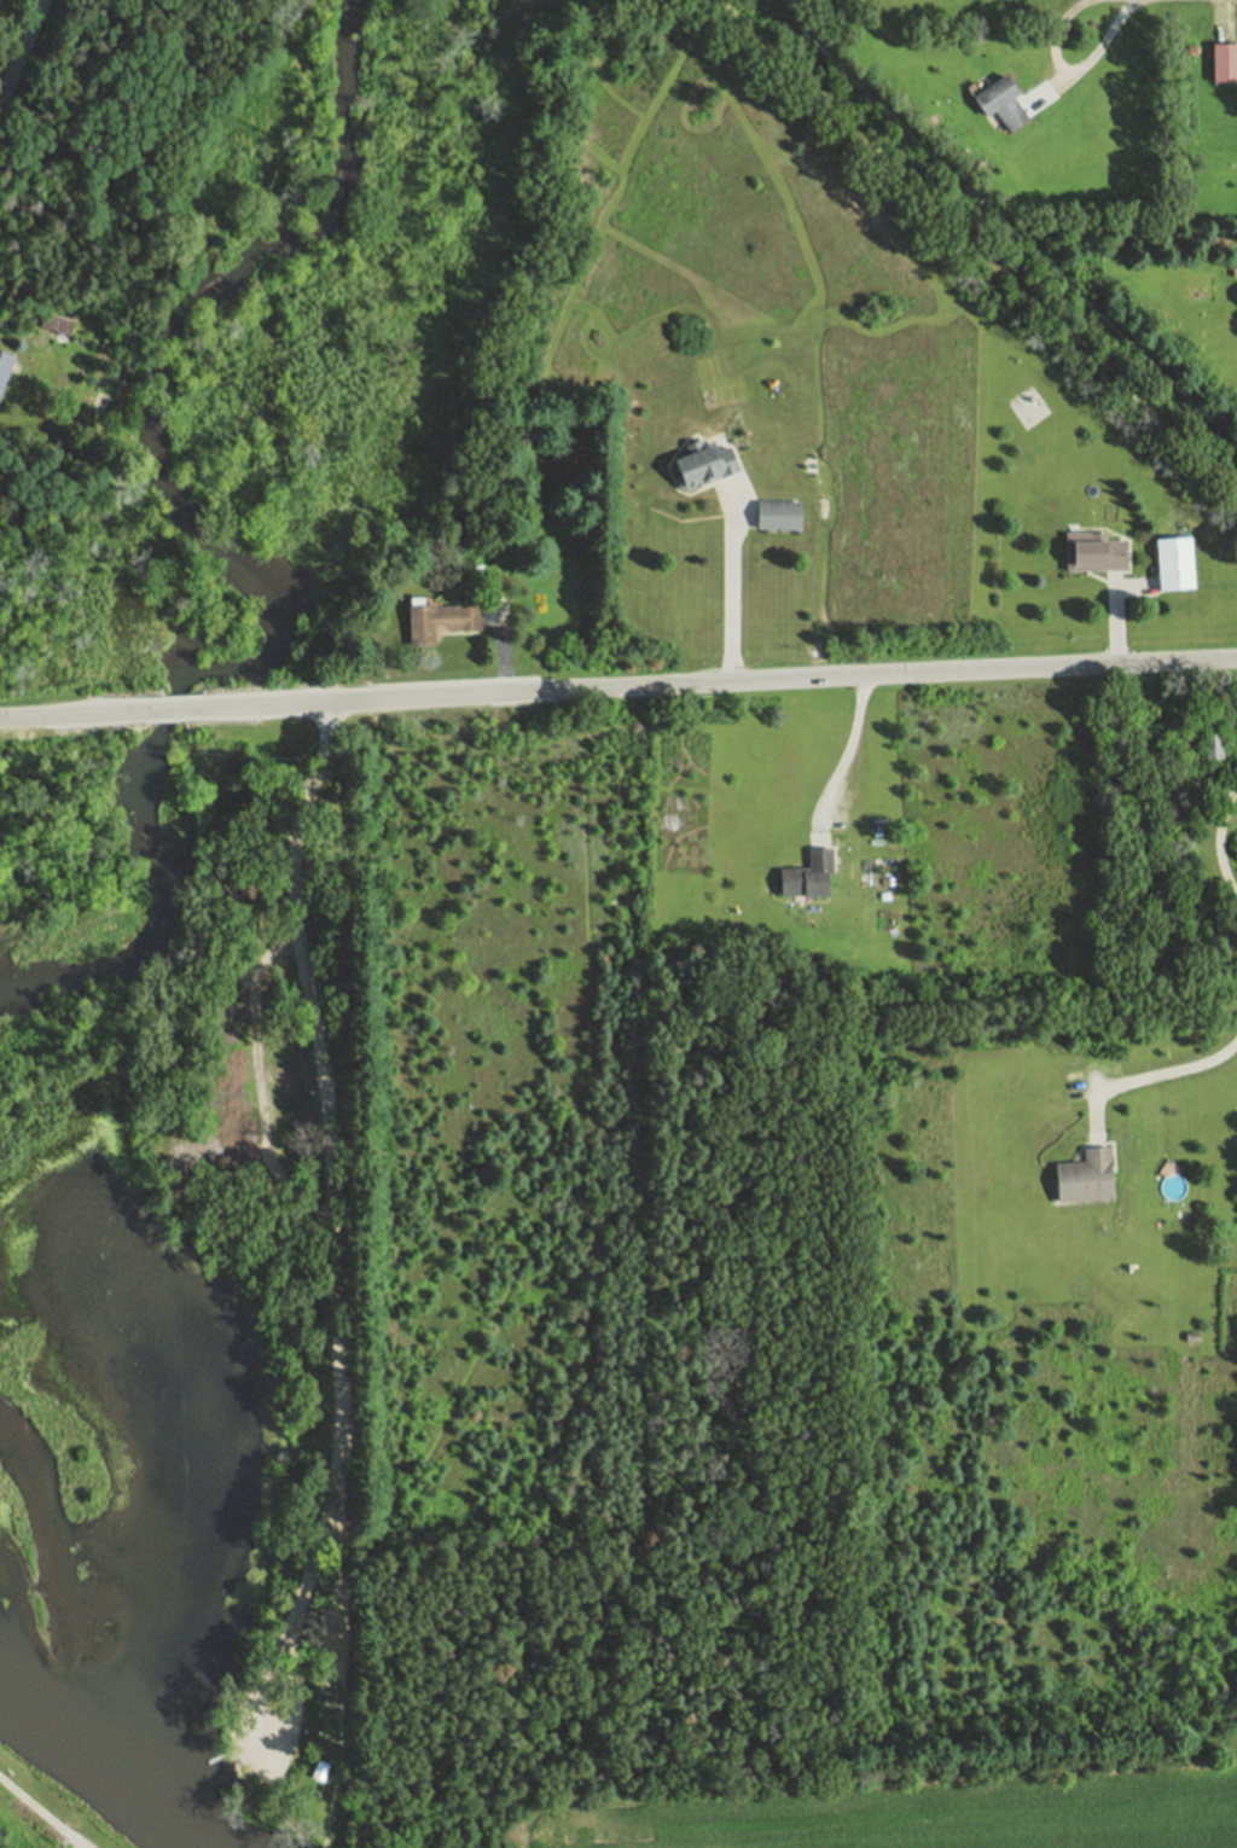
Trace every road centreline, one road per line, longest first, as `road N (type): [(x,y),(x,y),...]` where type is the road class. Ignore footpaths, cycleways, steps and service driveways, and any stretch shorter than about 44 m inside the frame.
road 1 (track): [(329,702),(326,737),(298,815),(296,856),(333,1156),(347,1471),(307,1631),(268,1678),(260,1755),(274,1776),(298,1749),(301,1678)]
road 2 (residential): [(1236,658),(193,708)]
road 3 (track): [(333,1230),(288,1186),(223,1175),(211,1123),(237,1024),(266,969),(304,954)]
road 4 (residential): [(150,709),(0,717)]

